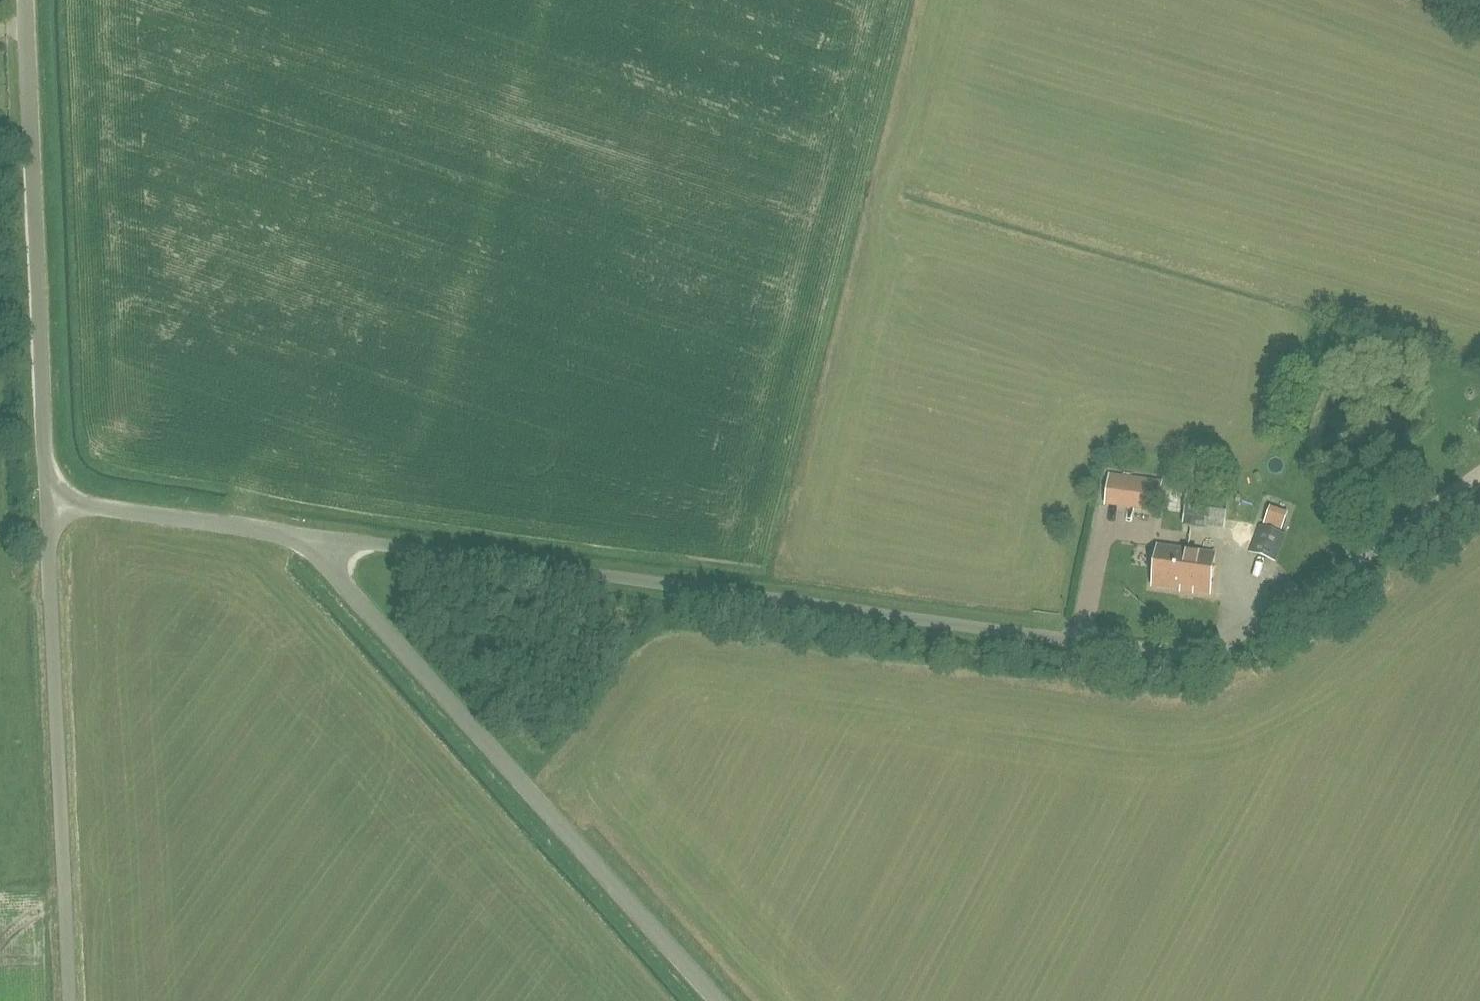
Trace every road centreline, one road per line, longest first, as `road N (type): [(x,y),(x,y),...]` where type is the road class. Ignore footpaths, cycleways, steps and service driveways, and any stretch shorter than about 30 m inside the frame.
road 1 (unclassified): [(1302,594),(1221,646),(1172,655),(304,538)]
road 2 (unclassified): [(719,1000),(304,538)]
road 3 (unclassified): [(69,1000),(45,498)]
road 4 (unclassified): [(45,498),(25,0)]
road 5 (unclassified): [(304,538),(45,498)]
road 6 (track): [(1479,475),(1302,594)]

